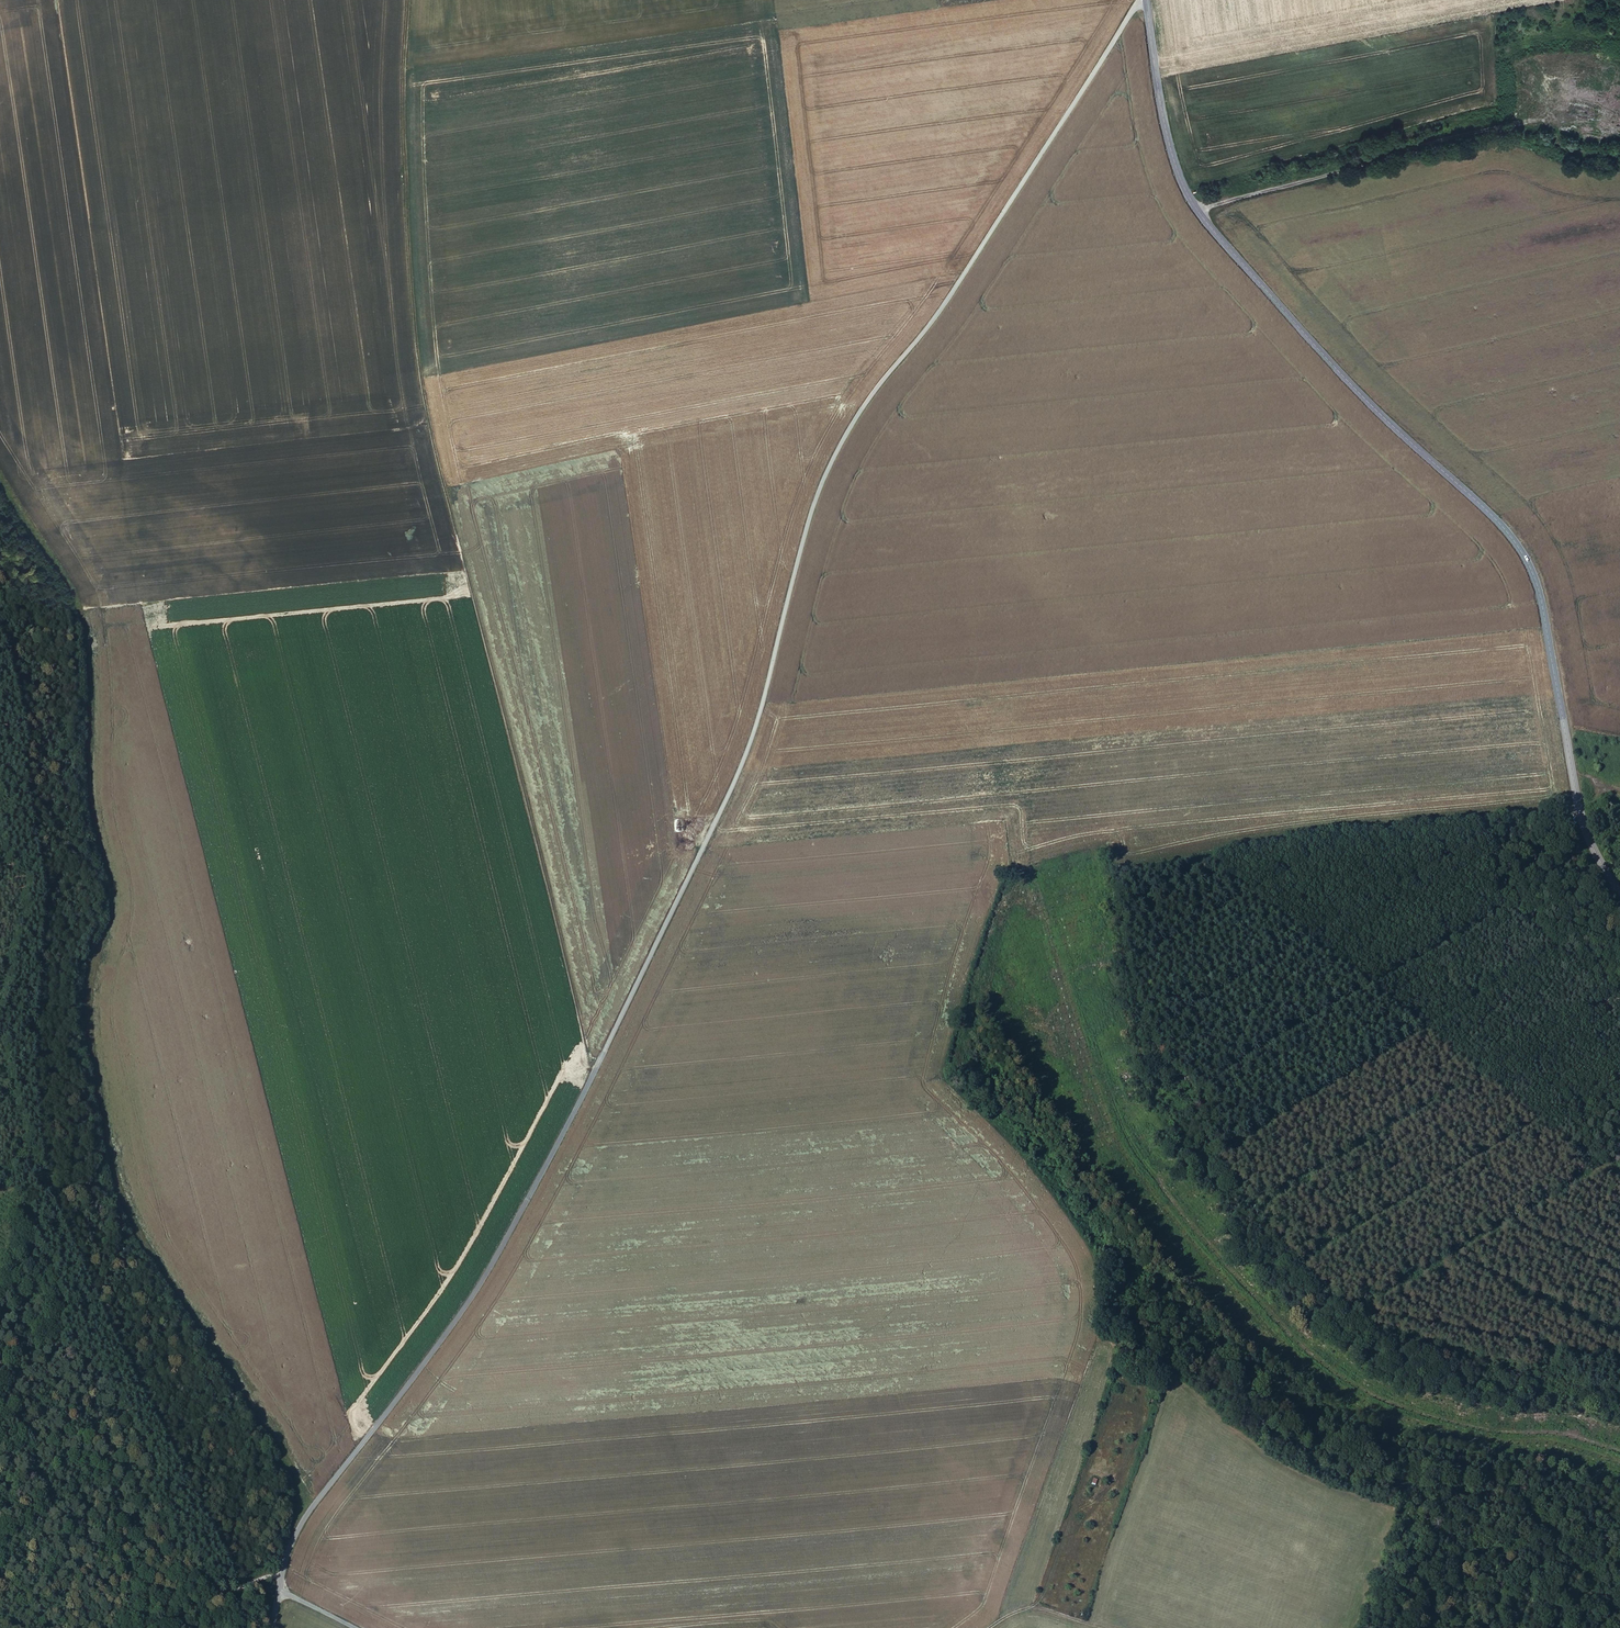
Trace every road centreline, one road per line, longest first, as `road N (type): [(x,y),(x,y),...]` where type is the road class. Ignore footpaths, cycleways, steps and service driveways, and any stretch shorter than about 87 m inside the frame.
road 1 (unclassified): [(1138,0),(936,312),(831,453),(808,505),(756,722),(697,859),(480,1281),(312,1504),(288,1548),(276,1591)]
road 2 (track): [(407,0),(405,152),(428,423),(594,1068)]
road 3 (tertiary): [(1619,888),(1576,820),(1534,578),(1485,510),(1357,392),(1194,206),(1175,165),(1145,0)]

